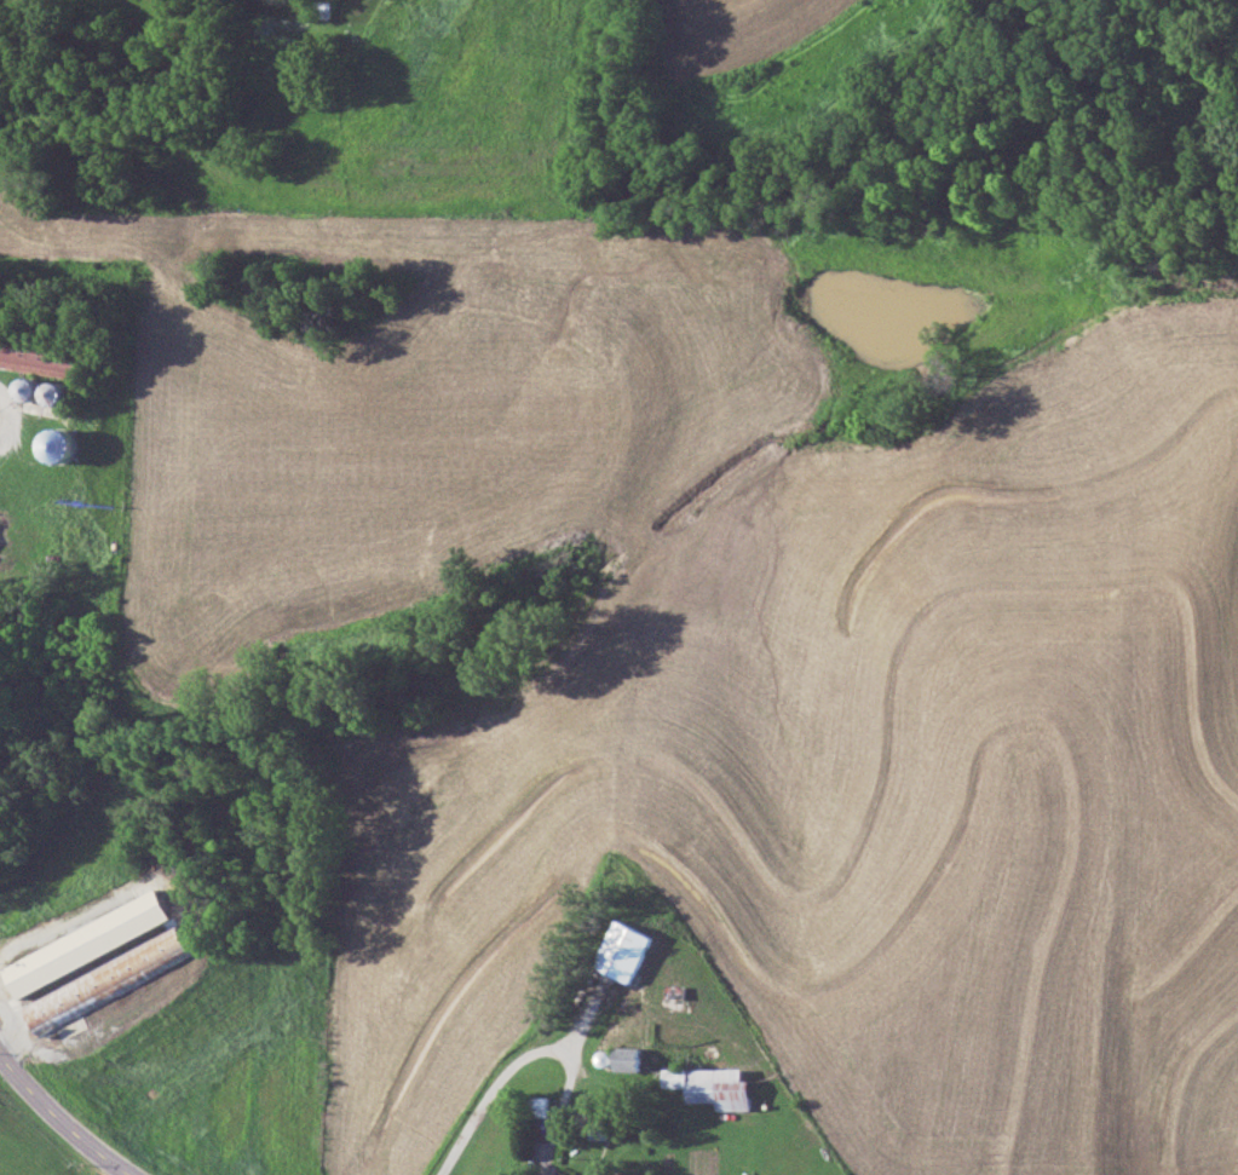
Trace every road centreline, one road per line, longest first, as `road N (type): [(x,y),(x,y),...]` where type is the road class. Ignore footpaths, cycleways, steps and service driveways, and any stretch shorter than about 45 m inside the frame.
road 1 (primary): [(135,1174),(75,1133),(0,1054)]

